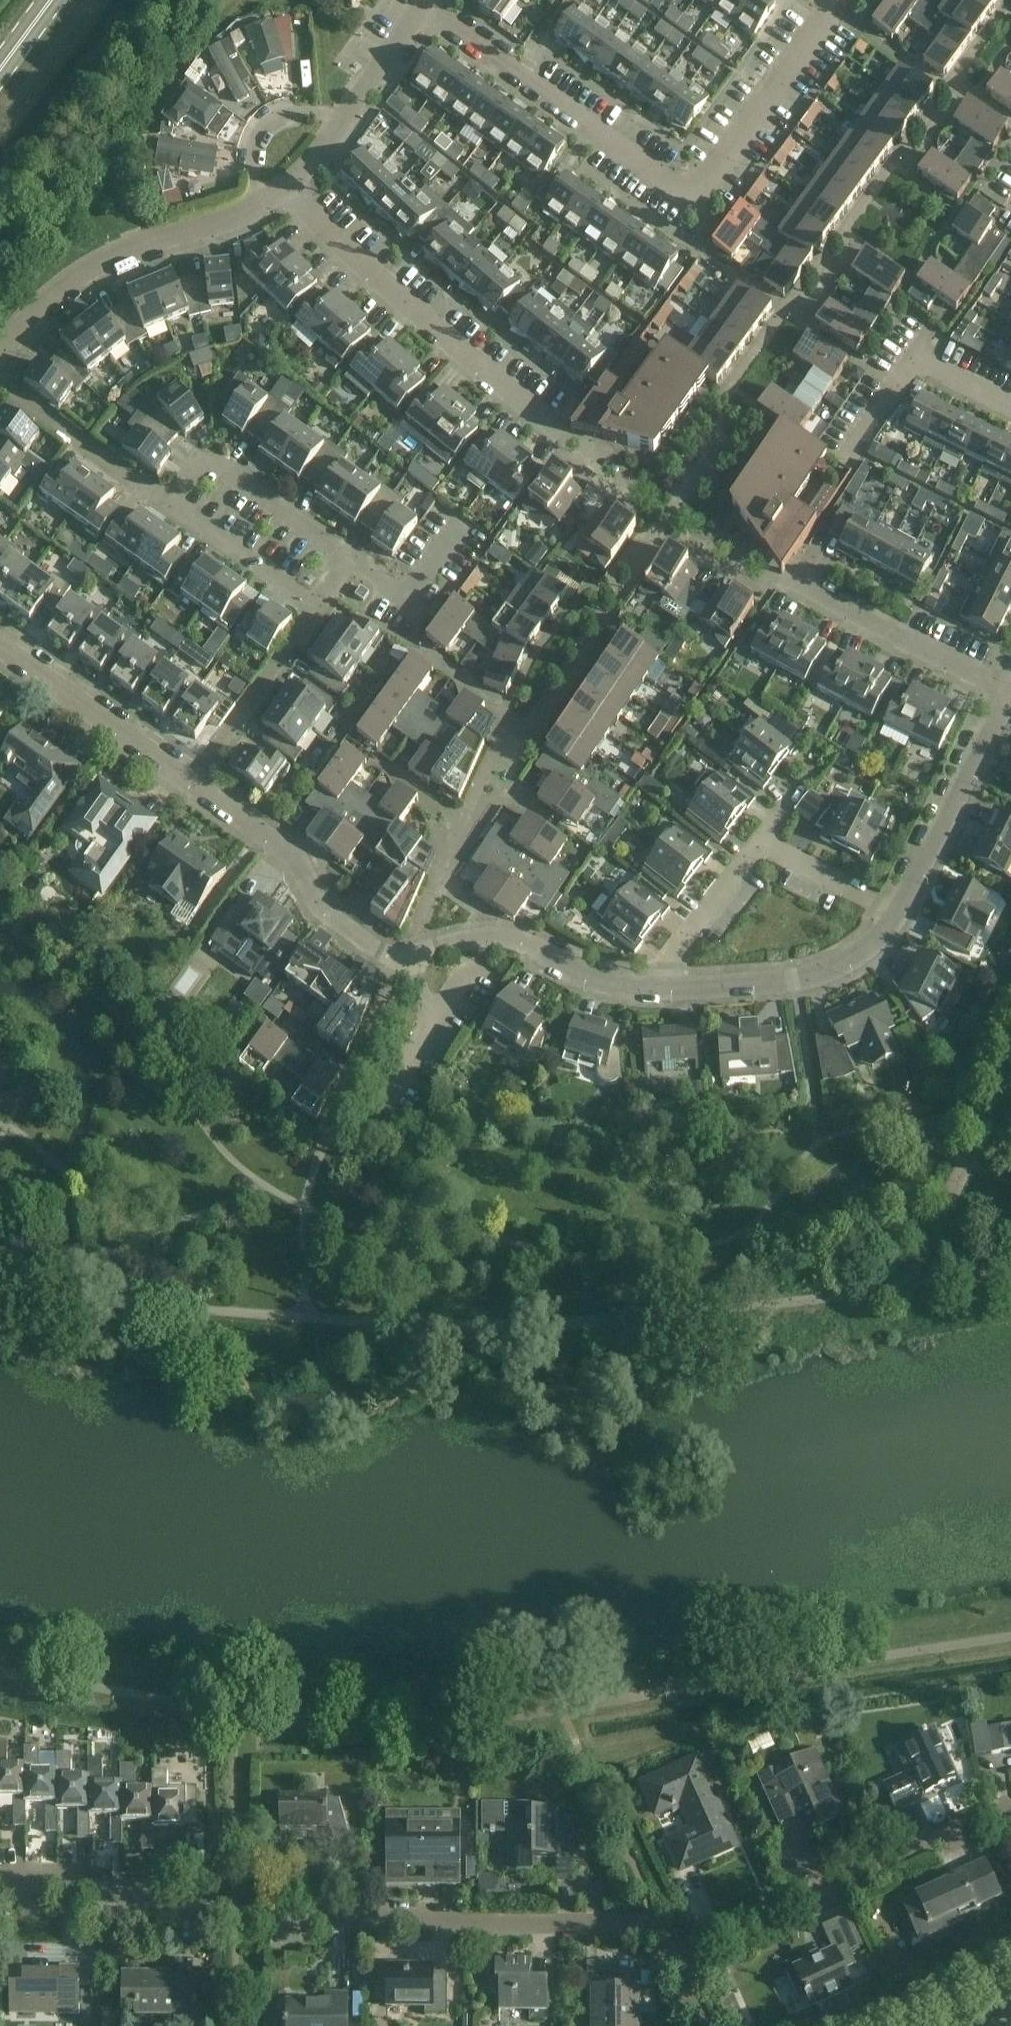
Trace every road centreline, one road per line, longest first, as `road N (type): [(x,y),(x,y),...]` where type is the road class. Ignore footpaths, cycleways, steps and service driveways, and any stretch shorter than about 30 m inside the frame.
road 1 (residential): [(0,1877),(234,1910),(474,1924),(648,1924),(673,1957)]
road 2 (residential): [(424,11),(691,193),(707,185),(834,15)]
road 3 (residential): [(673,1957),(983,1819),(1010,1814)]
road 4 (residential): [(285,187),(555,430)]
road 5 (residential): [(0,370),(36,321),(102,264),(260,204)]
road 6 (residential): [(412,956),(391,959),(342,929),(277,845),(198,783)]
road 7 (residential): [(654,988),(825,974),(869,949),(898,916)]
road 8 (residential): [(412,956),(497,936),(530,942),(582,973),(654,988)]
road 9 (residential): [(898,916),(1009,696)]
road 10 (residential): [(198,783),(0,640)]
road 11 (residential): [(1009,696),(793,588)]
road 12 (residential): [(854,452),(913,364),(1010,413)]
road 13 (residential): [(198,783),(322,615)]
road 14 (residential): [(172,507),(0,389)]
road 15 (residential): [(760,841),(654,988)]
road 16 (residential): [(898,916),(760,841)]
road 17 (residential): [(260,204),(255,160),(279,118),(300,111),(341,121)]
road 18 (residential): [(341,121),(424,11)]
road 19 (residential): [(945,93),(834,15)]

